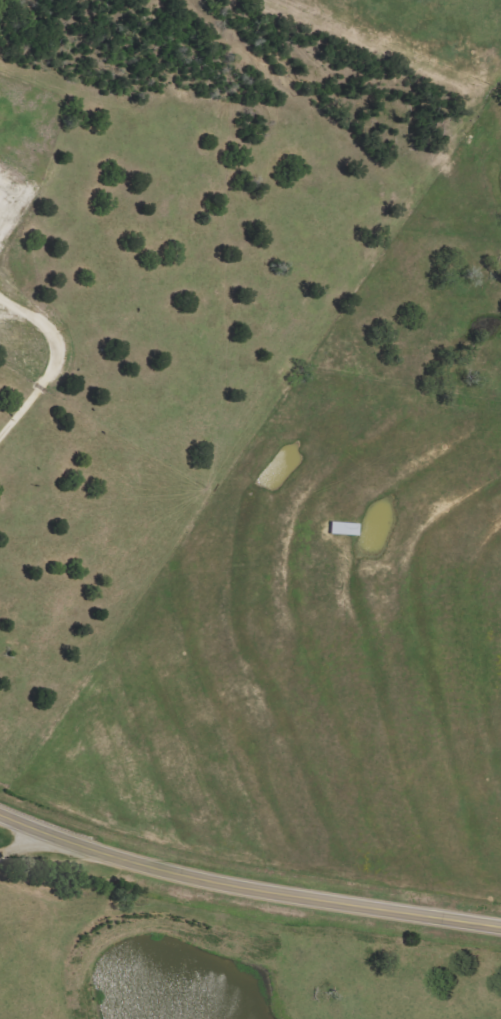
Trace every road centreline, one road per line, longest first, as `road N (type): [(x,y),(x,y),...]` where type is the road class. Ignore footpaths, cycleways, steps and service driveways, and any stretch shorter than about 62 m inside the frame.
road 1 (tertiary): [(500,925),(192,876),(0,812)]

